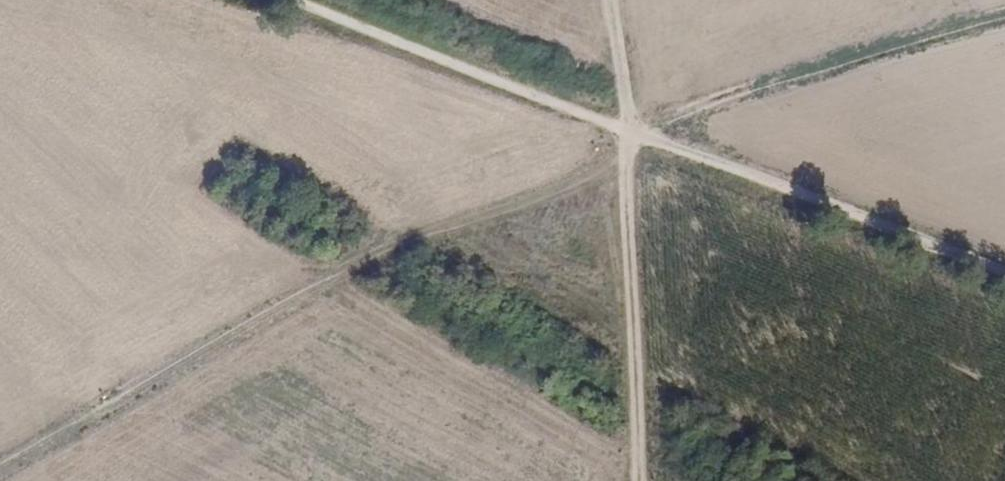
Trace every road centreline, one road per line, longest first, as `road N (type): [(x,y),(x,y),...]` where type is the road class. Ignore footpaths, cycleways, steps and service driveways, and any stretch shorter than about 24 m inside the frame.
road 1 (track): [(0,473),(359,268),(600,175),(636,148)]
road 2 (track): [(649,480),(636,148),(615,0)]
road 3 (track): [(1004,288),(636,148)]
road 4 (track): [(636,148),(1004,31)]
road 5 (track): [(636,148),(310,0)]

